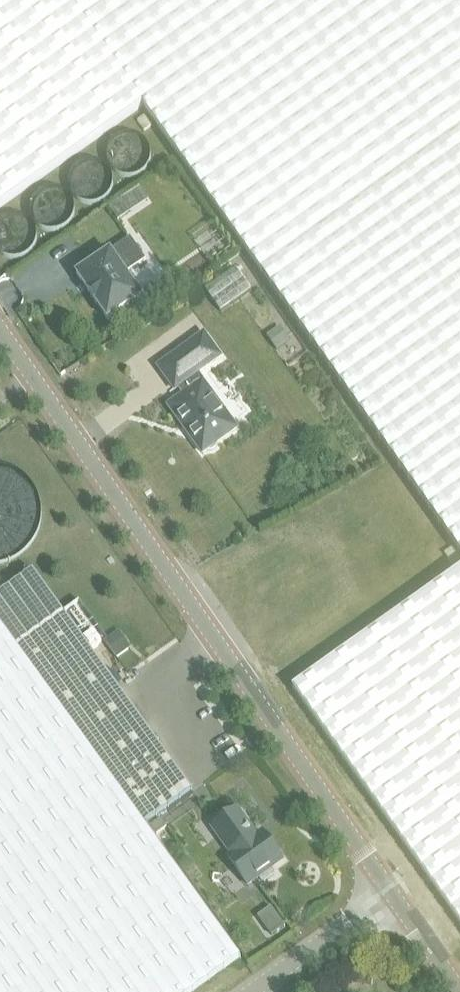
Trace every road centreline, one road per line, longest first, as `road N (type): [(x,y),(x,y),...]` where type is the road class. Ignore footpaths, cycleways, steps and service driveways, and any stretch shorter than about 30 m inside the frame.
road 1 (tertiary): [(0,327),(385,889)]
road 2 (unclassified): [(248,991),(385,889)]
road 3 (tertiary): [(385,889),(458,991)]

